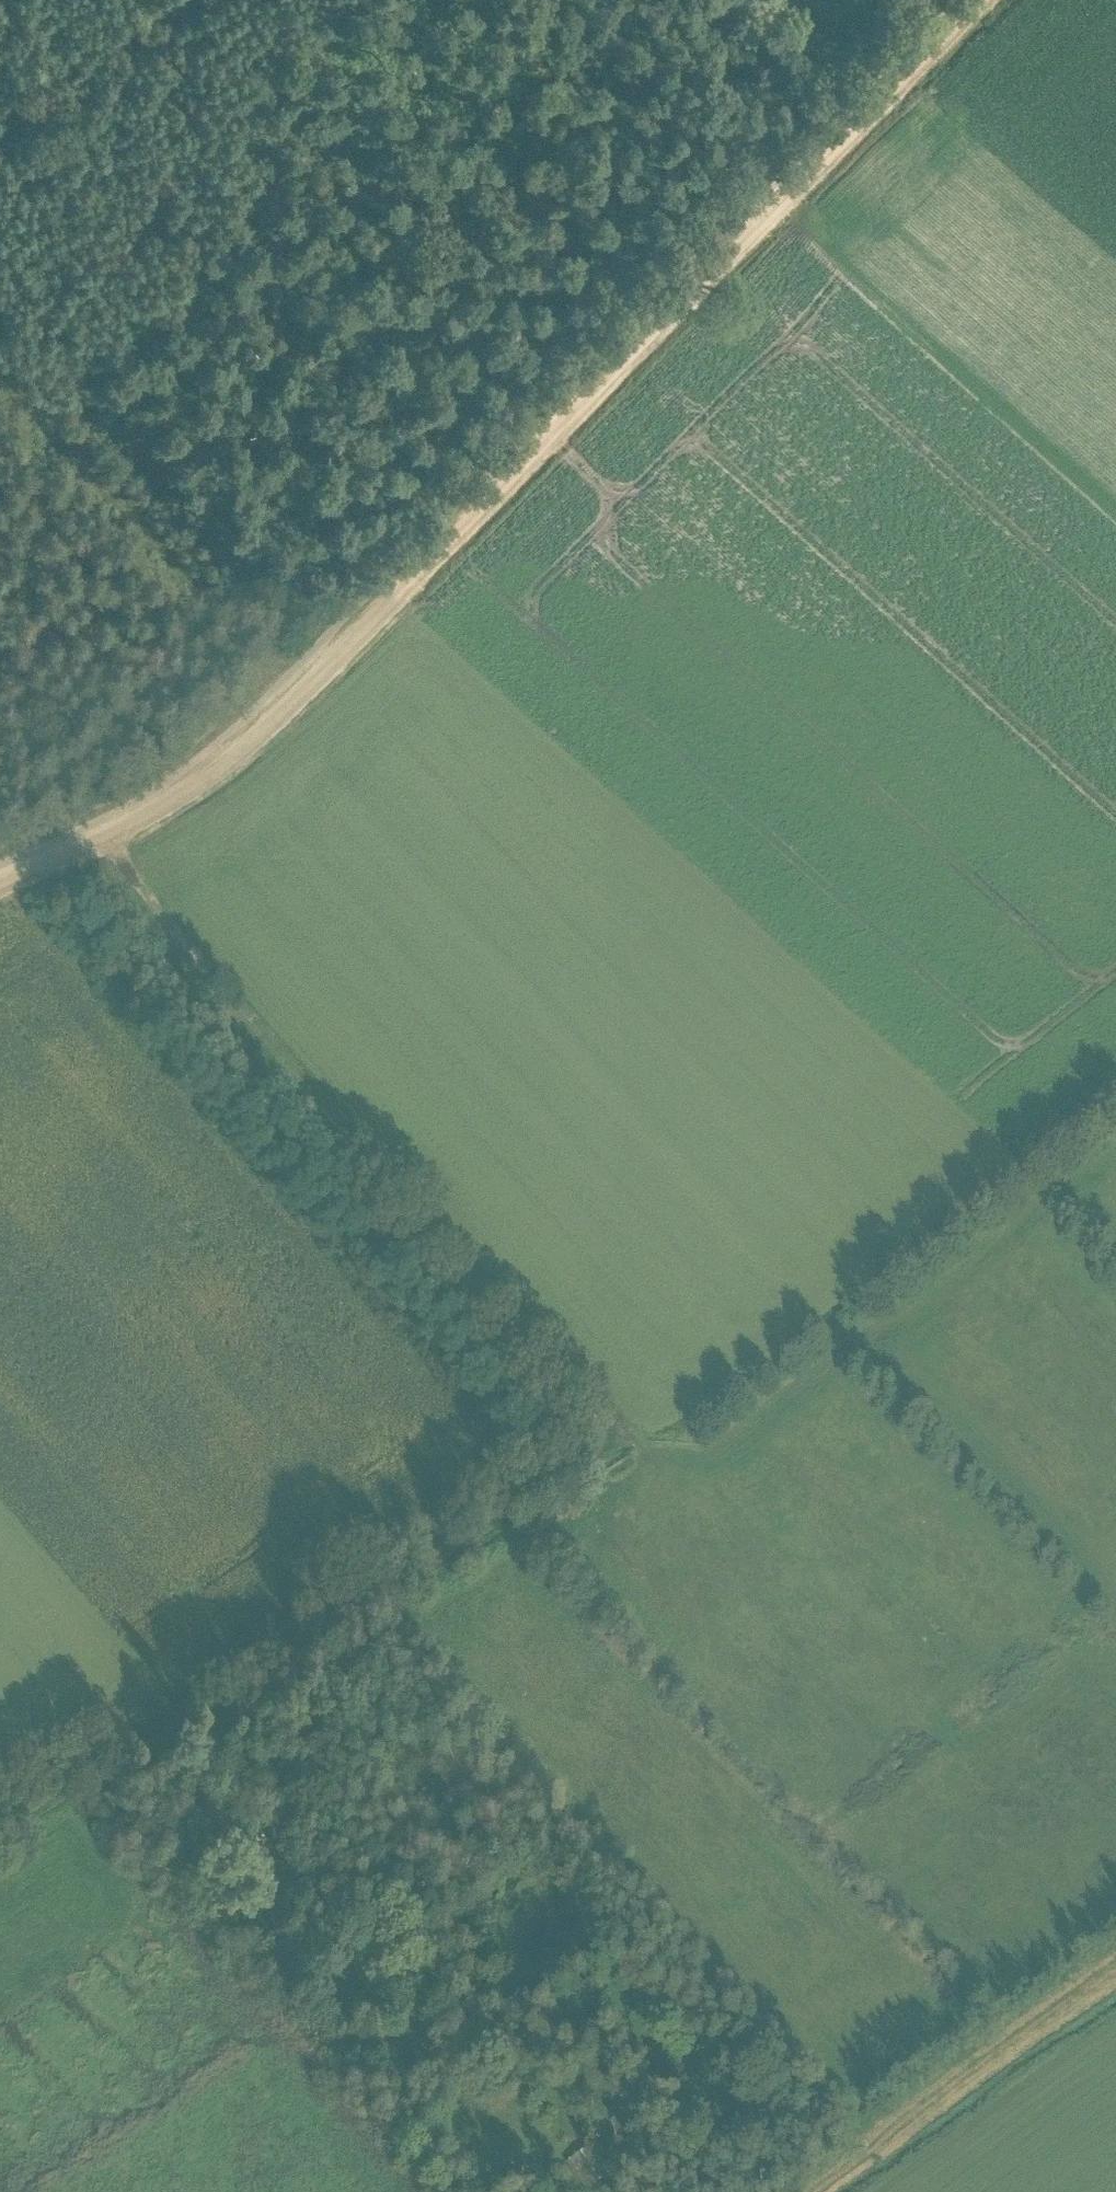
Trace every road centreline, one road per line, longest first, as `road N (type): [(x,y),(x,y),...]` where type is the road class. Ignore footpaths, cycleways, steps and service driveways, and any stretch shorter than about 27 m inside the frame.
road 1 (track): [(104,837),(602,1410),(607,1427),(593,1453),(0,1828)]
road 2 (track): [(0,883),(167,802),(251,734),(983,0)]
road 3 (track): [(301,687),(0,371)]

